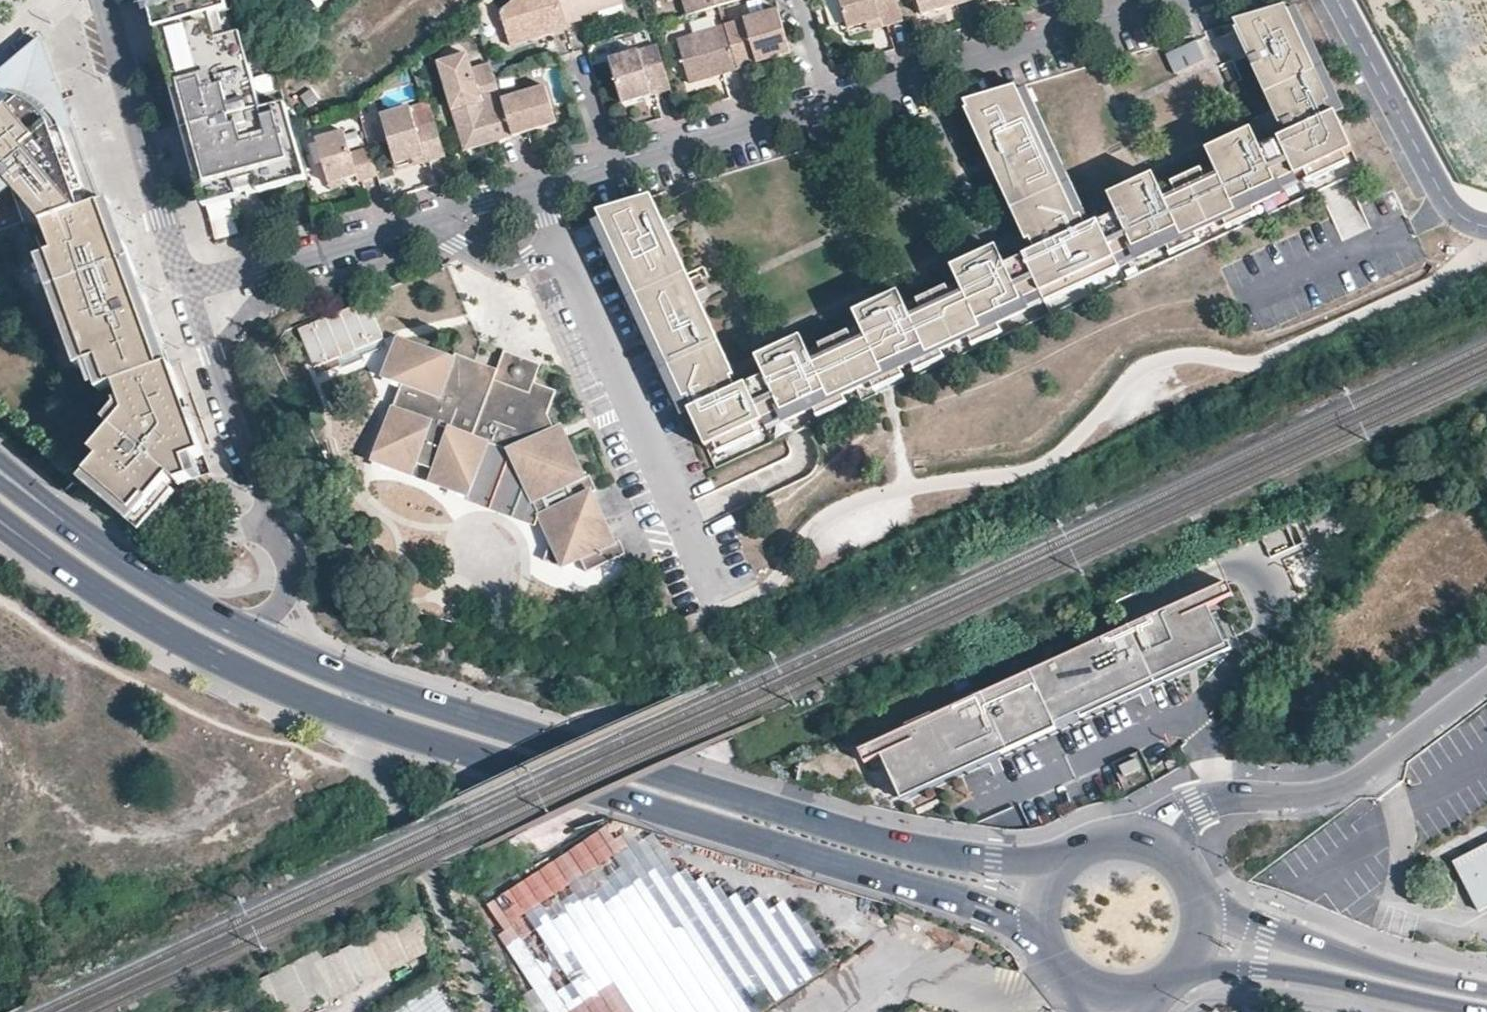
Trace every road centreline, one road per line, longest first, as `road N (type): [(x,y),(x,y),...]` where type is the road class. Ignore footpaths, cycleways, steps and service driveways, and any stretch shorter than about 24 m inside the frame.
road 1 (primary): [(78,577),(272,685),(1010,912),(1054,955)]
road 2 (primary): [(1071,858),(995,861),(896,843),(372,684),(238,627)]
road 3 (residential): [(536,185),(555,245),(718,588)]
road 4 (residential): [(187,285),(290,577),(269,614),(238,627)]
road 5 (residential): [(1189,0),(830,105)]
road 6 (residential): [(536,185),(187,285)]
road 7 (unclassified): [(1200,806),(1233,795),(1310,794),(1360,778),(1486,676)]
road 8 (primary): [(1486,993),(1377,968),(1246,922),(1220,912),(1194,880)]
road 9 (residential): [(830,105),(536,185)]
road 10 (primary): [(1187,964),(1254,964),(1486,1011)]
road 11 (residential): [(101,0),(187,285)]
road 12 (residential): [(1486,220),(1463,213),(1444,192),(1342,0)]
road 13 (primary): [(238,627),(103,546)]
road 14 (primary): [(103,546),(0,457)]
road 15 (primary): [(103,546),(0,479)]

